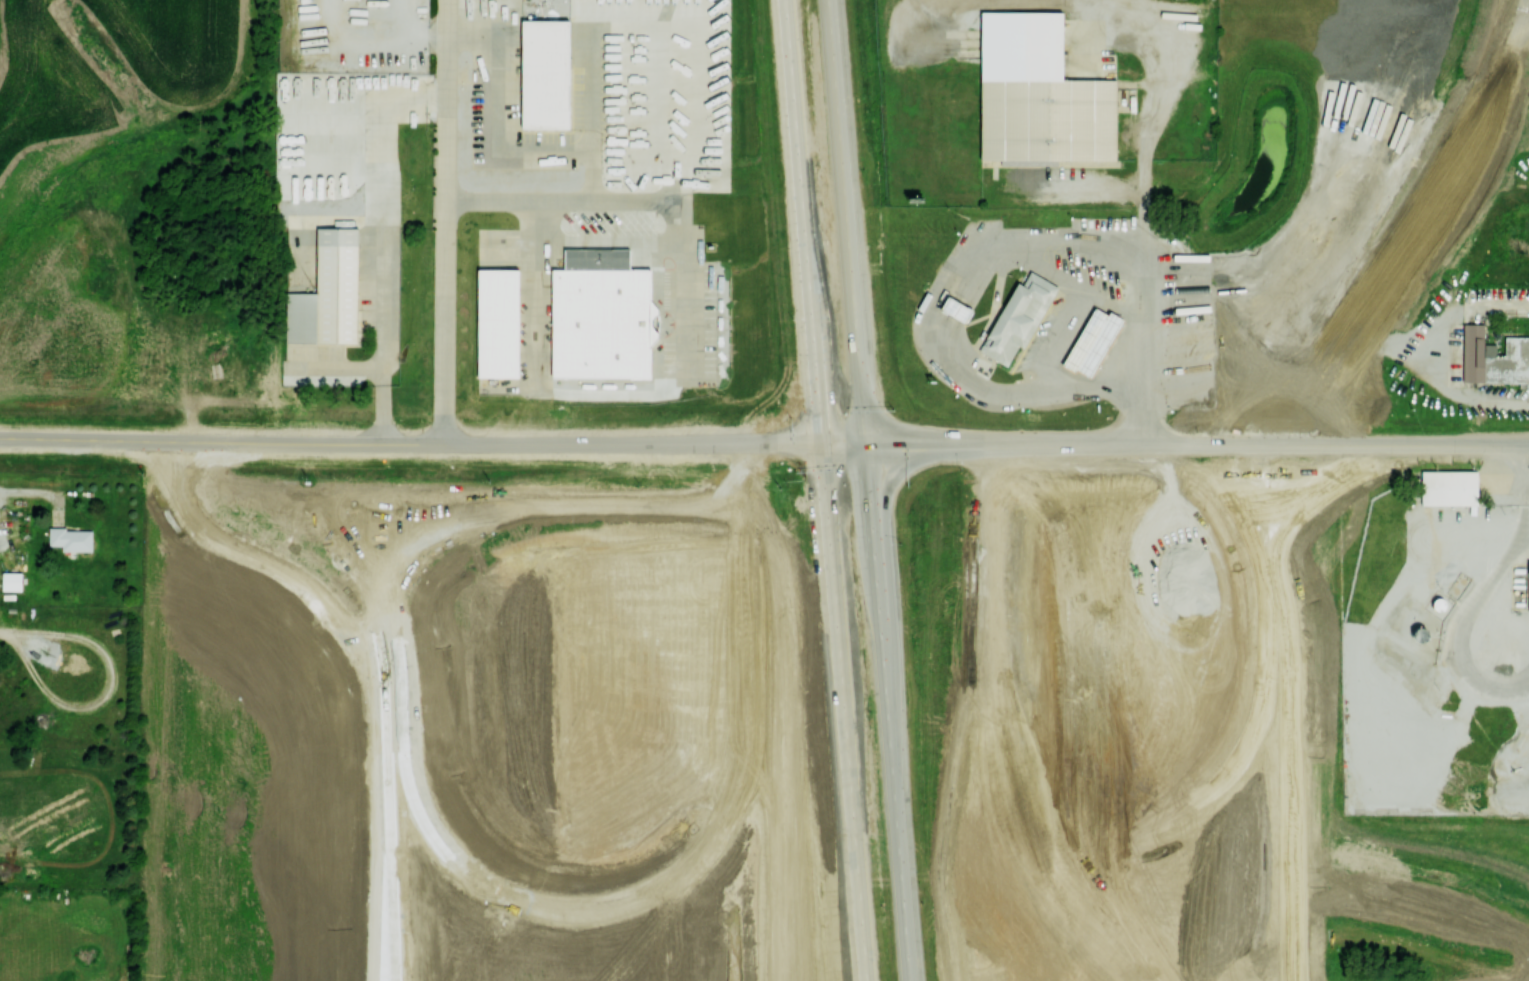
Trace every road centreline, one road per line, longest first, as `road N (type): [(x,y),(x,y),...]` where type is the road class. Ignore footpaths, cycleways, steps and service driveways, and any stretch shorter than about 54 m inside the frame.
road 1 (trunk): [(783,336),(771,730),(751,792),(715,848),(670,888),(605,911),(551,911),(507,899),(447,853),(413,787),(404,745)]
road 2 (trunk): [(1228,502),(1254,581),(1253,736),(1226,804),(1185,835),(1154,843),(1071,840),(1038,823),(988,776),(924,659),(876,545)]
road 3 (trunk): [(1292,980),(1281,585),(1287,548),(1317,503)]
road 4 (trunk): [(985,980),(876,545)]
road 5 (secondary): [(1317,503),(1343,462),(1336,412),(1321,393),(1278,375),(1234,387),(1206,421),(1201,443),(1213,486),(1249,514),(1272,518),(1317,503)]
road 6 (trunk): [(344,546),(378,643),(390,859),(387,980)]
road 7 (secondary): [(338,461),(325,509),(344,546),(382,562),(432,544),(450,493),(422,446),(387,436),(338,461)]
road 8 (residential): [(437,362),(445,294),(447,0)]
road 9 (secondary): [(893,471),(1162,456),(1183,461),(1213,486)]
road 10 (secondary): [(1213,410),(1171,430),(890,457)]
road 11 (secondary): [(442,531),(548,496),(761,481)]
road 12 (secondary): [(758,467),(576,478),(492,493),(464,490),(445,474)]
road 13 (secondary): [(1526,0),(1480,127),(1394,270)]
road 14 (trunk): [(854,349),(839,122)]
road 15 (trunk): [(839,122),(783,336)]
road 16 (tertiary): [(350,449),(275,460),(152,449)]
road 17 (secondary): [(1528,437),(1378,434),(1338,417)]
road 18 (trunk): [(404,745),(389,605),(402,561)]
road 19 (secondary): [(1343,462),(1402,451),(1528,450)]
road 20 (tertiary): [(152,449),(292,488),(325,509)]
road 21 (secondary): [(1394,270),(1325,356),(1278,375)]
road 22 (secondary): [(1336,412),(1341,367),(1394,270)]
road 23 (tertiary): [(152,449),(0,437)]
road 24 (secondary): [(761,481),(893,471)]
road 25 (secondary): [(890,457),(758,467)]
road 26 (trunk): [(839,122),(830,0)]

